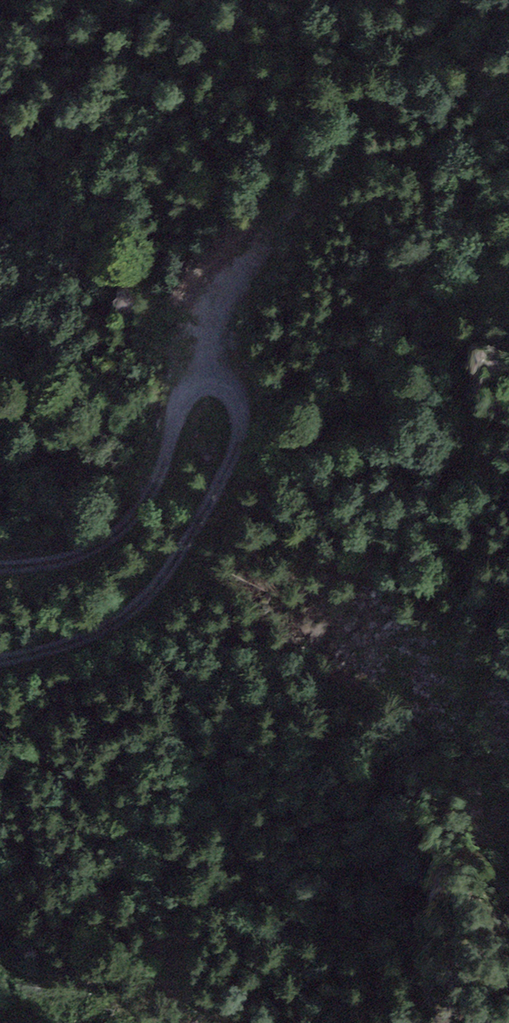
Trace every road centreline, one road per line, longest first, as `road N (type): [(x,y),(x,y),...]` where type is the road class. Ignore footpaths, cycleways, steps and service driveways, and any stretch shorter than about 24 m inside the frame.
road 1 (track): [(0,564),(86,555),(115,539),(161,480),(200,381),(218,379),(242,392),(250,410),(233,470),(148,600),(69,648),(0,666)]
road 2 (track): [(200,381),(231,297),(283,223),(351,175),(451,146),(508,105)]

